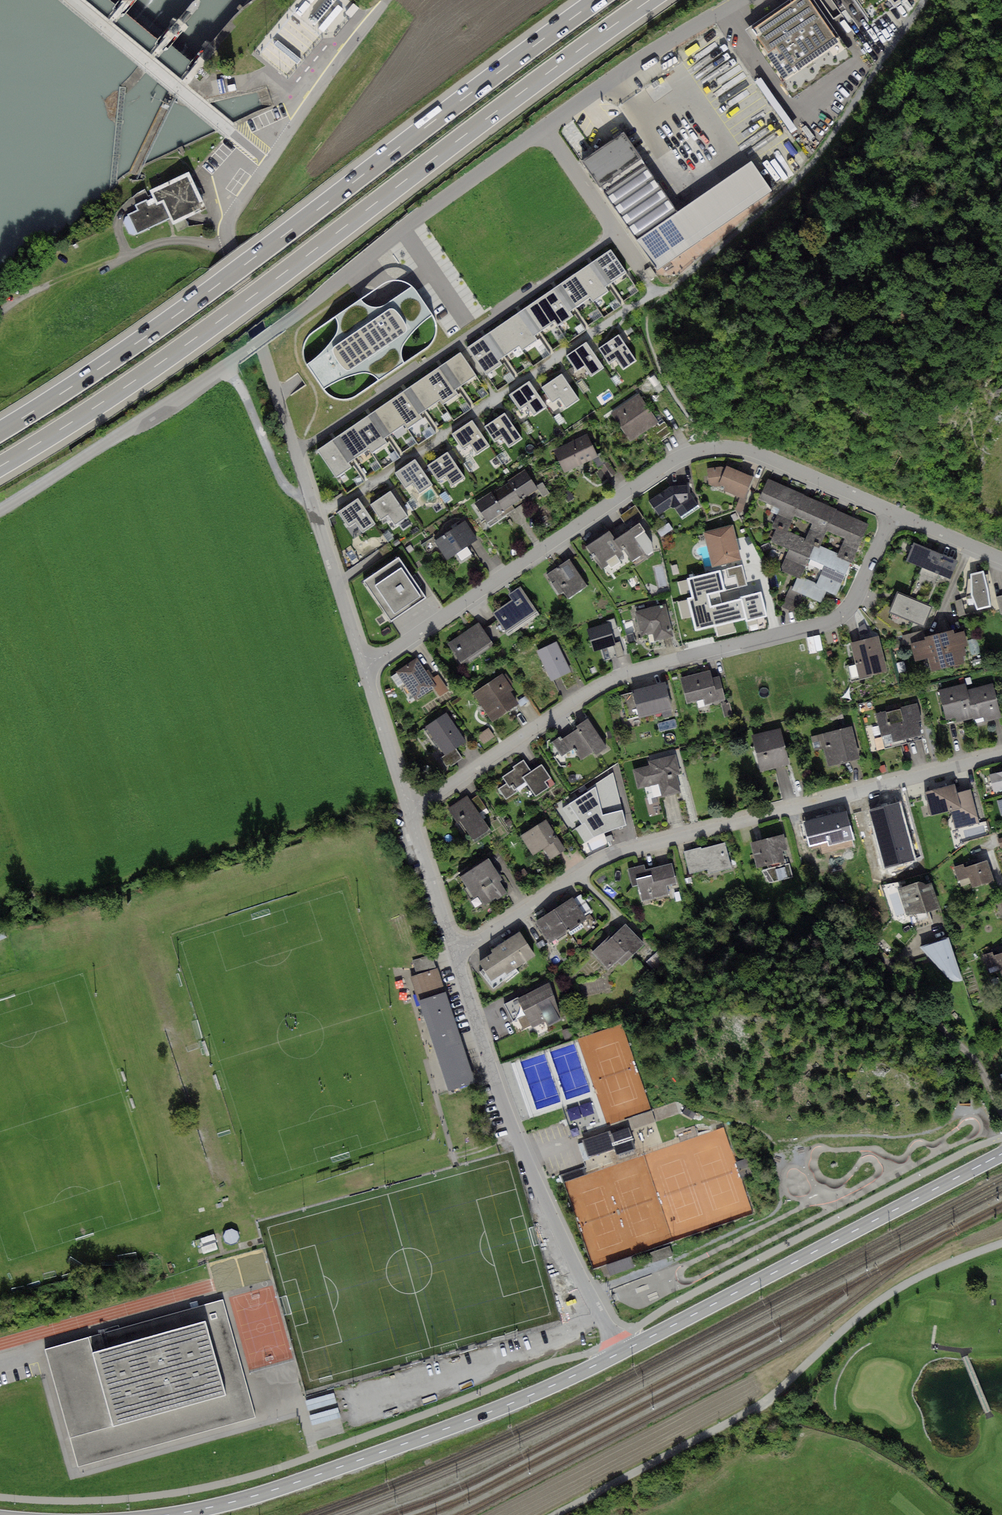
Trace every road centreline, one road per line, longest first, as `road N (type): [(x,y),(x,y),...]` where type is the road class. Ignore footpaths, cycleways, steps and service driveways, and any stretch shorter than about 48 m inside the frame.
road 1 (motorway): [(0,466),(181,348),(650,0)]
road 2 (motorway): [(598,0),(156,330),(0,431)]
road 3 (residential): [(893,513),(759,454),(701,448),(368,667)]
road 4 (residential): [(412,808),(608,683),(835,621),(851,606),(893,513)]
road 5 (residential): [(457,952),(620,850),(1001,755)]
road 6 (unclassified): [(1001,1243),(904,1285),(766,1402),(557,1514)]
road 7 (residential): [(542,129),(615,232),(297,450)]
road 8 (primary): [(620,1352),(521,1399),(293,1484),(169,1514)]
road 9 (track): [(615,232),(658,294),(679,283),(810,166),(925,0)]
road 10 (residential): [(620,1352),(533,1178),(457,952)]
road 11 (primary): [(1001,1153),(620,1352)]
road 12 (unclassified): [(268,167),(73,0)]
road 13 (residential): [(368,667),(297,450)]
road 14 (unclassified): [(268,167),(391,0)]
road 15 (unclassified): [(263,350),(227,240),(237,201),(268,167)]
road 16 (track): [(227,365),(284,486),(315,505)]
road 17 (residential): [(457,952),(412,808)]
road 18 (residential): [(412,808),(368,667)]

